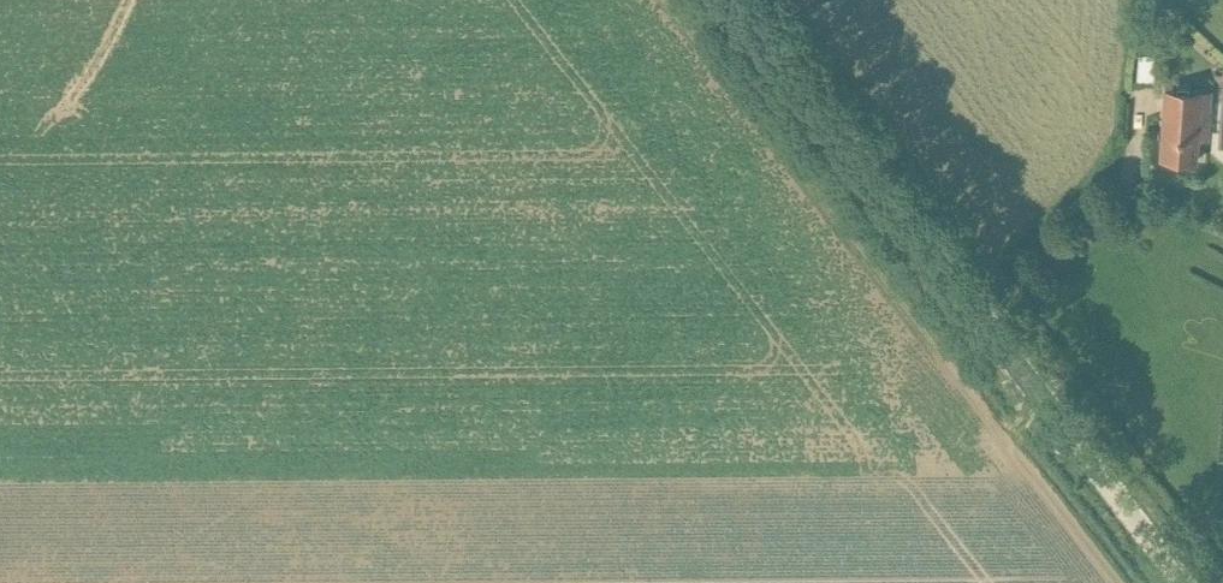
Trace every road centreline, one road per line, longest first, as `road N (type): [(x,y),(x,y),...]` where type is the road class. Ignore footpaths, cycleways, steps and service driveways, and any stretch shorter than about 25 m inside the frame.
road 1 (unclassified): [(1211,582),(742,0)]

